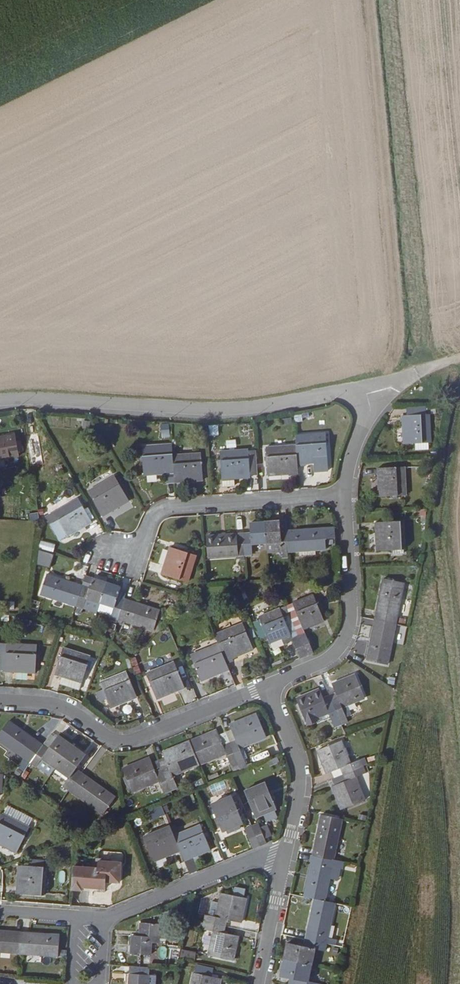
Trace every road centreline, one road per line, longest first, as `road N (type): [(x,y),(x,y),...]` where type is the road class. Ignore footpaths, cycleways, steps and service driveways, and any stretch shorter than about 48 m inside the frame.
road 1 (residential): [(0,401),(239,412),(375,384),(377,401),(345,495)]
road 2 (residential): [(285,863),(260,858),(118,917),(0,912)]
road 3 (residential): [(272,685),(123,741),(60,706),(0,701)]
road 4 (residential): [(345,495),(161,509),(137,548),(119,555)]
road 5 (residential): [(345,495),(354,611),(348,637),(323,662),(272,685)]
road 6 (residential): [(285,863),(303,773),(272,685)]
road 7 (residential): [(259,983),(285,863)]

